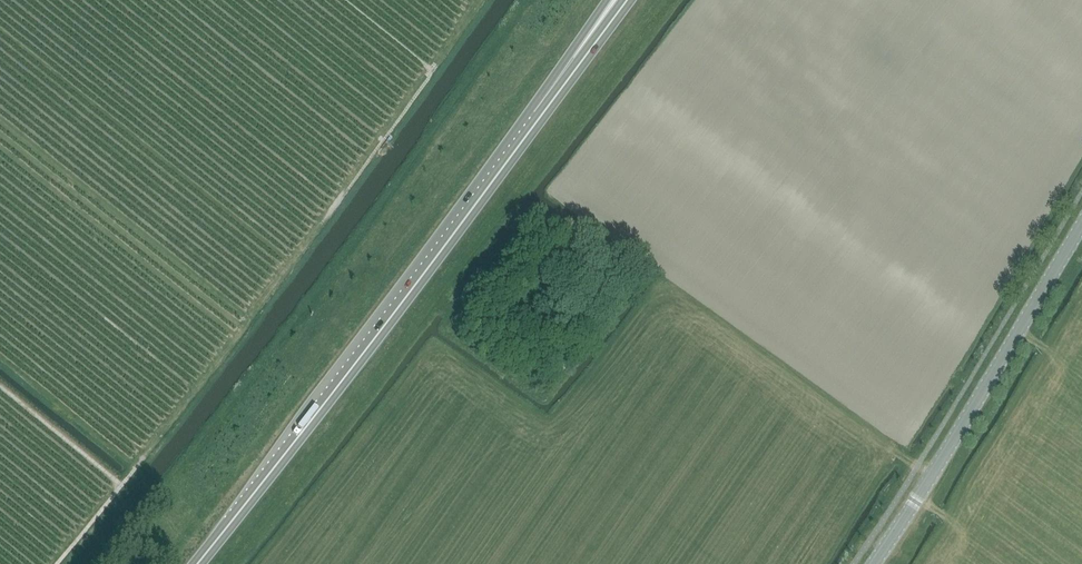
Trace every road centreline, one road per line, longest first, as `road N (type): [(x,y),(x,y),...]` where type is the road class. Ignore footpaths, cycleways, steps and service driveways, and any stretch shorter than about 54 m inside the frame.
road 1 (trunk): [(192,563),(538,120)]
road 2 (tertiary): [(873,563),(1081,225)]
road 3 (trunk): [(538,120),(627,0)]
road 4 (trunk): [(613,0),(538,120)]

